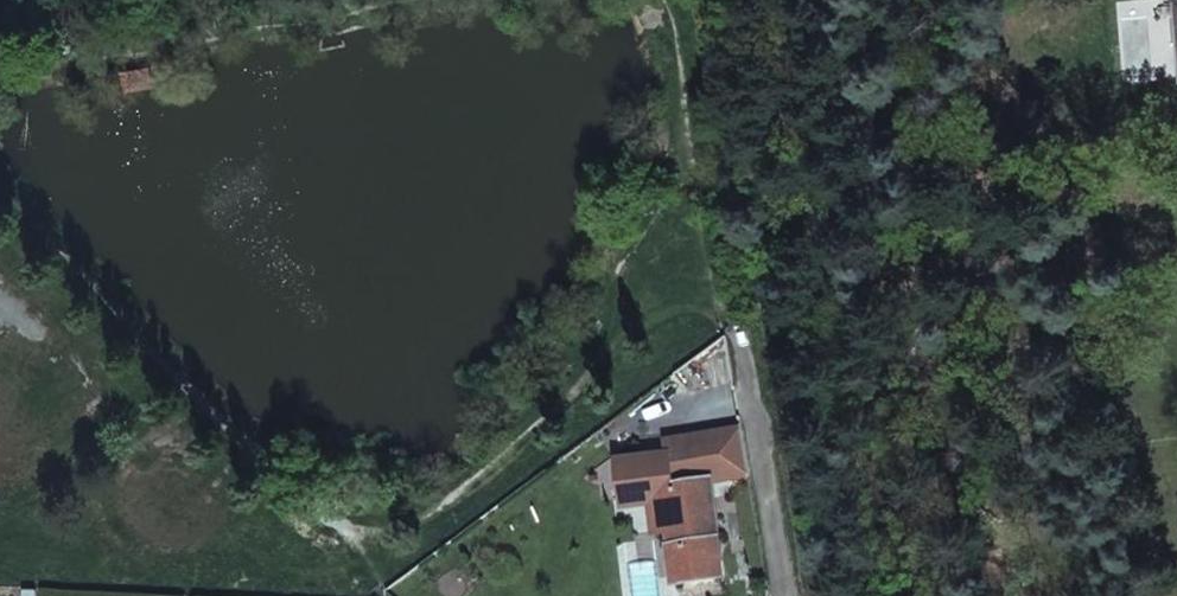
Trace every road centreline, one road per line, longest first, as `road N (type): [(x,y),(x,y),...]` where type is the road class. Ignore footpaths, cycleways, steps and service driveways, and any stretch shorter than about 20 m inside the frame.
road 1 (unclassified): [(792,595),(752,391),(719,158)]

